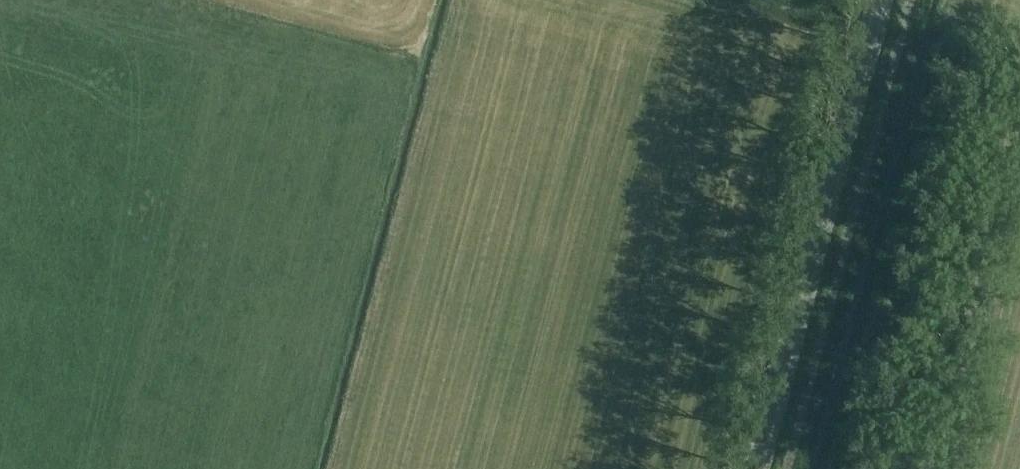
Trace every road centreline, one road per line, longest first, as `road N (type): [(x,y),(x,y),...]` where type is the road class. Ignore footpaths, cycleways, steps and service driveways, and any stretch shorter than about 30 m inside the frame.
road 1 (tertiary): [(768,468),(885,0)]

